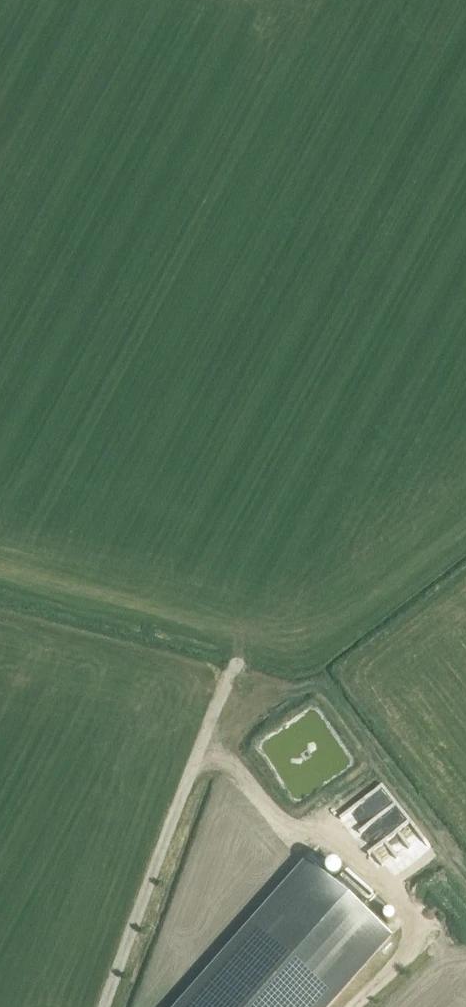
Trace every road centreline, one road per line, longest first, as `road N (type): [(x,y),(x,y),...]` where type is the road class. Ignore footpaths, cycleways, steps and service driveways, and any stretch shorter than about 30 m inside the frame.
road 1 (track): [(241,649),(107,1006)]

